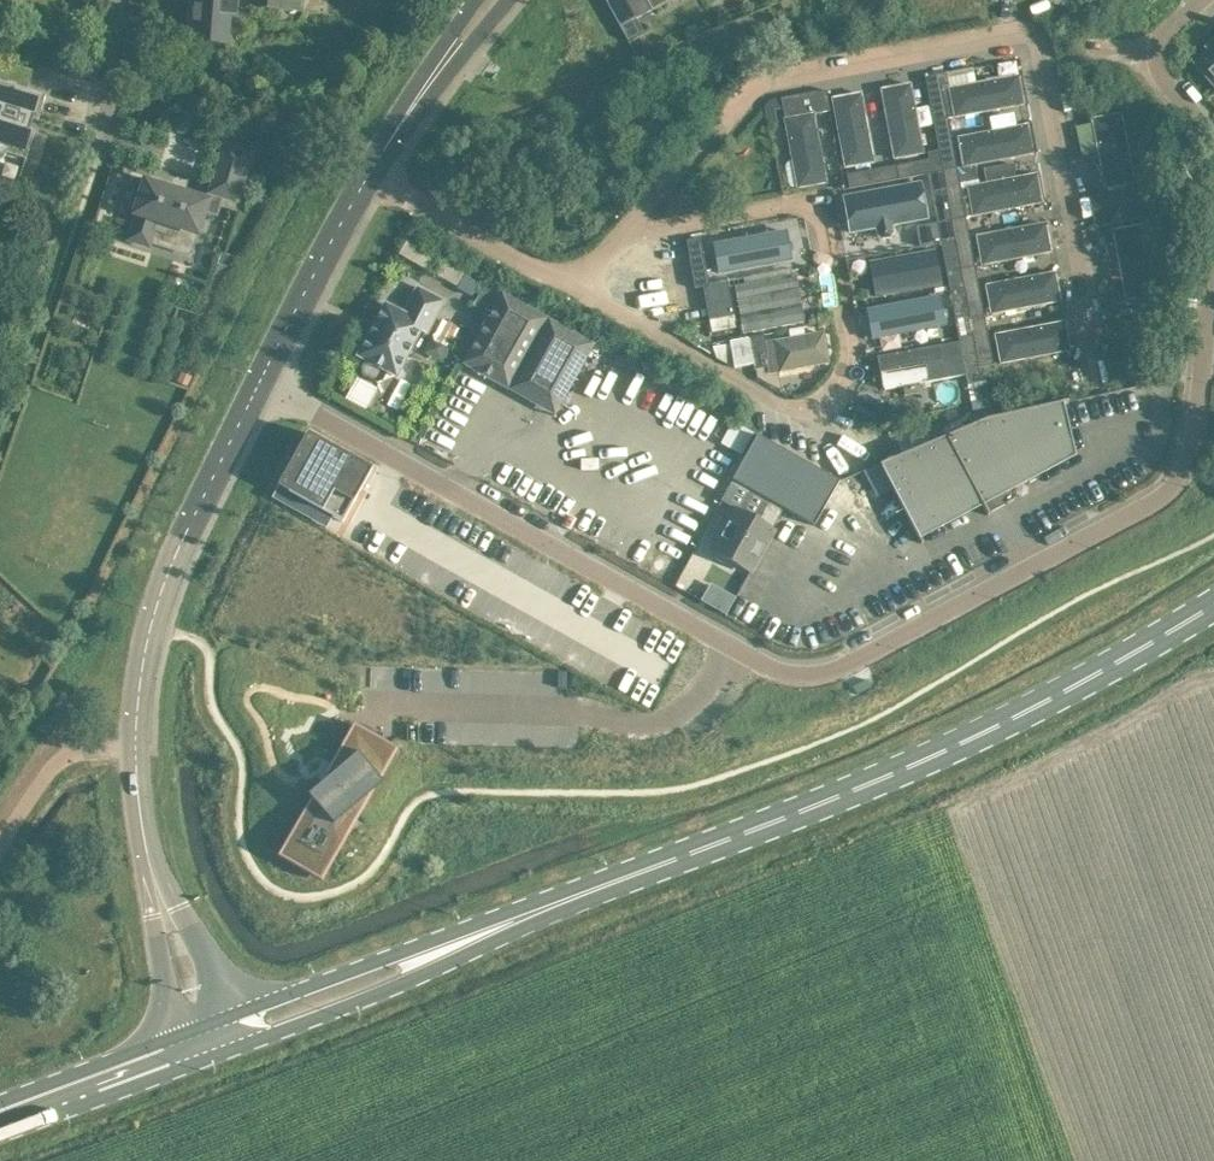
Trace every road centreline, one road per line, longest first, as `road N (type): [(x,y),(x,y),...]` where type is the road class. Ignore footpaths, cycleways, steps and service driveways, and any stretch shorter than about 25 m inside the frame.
road 1 (residential): [(266,382),(773,672),(842,670),(1158,498),(1194,439),(1213,252)]
road 2 (residential): [(627,234),(757,81),(1040,35),(1097,370)]
road 3 (primary): [(512,922),(923,762),(1138,655),(1213,606)]
road 4 (tertiary): [(211,1036),(144,831),(137,747),(144,630),(266,382)]
road 5 (residential): [(627,234),(802,204),(823,216),(849,374),(818,405),(787,408),(569,284)]
road 6 (primary): [(211,1036),(283,1031),(404,983),(512,922)]
road 7 (primary): [(512,922),(392,954),(271,1001),(211,1036)]
road 8 (tertiary): [(266,382),(370,172)]
road 9 (residential): [(569,284),(370,172)]
road 10 (primary): [(0,1116),(211,1036)]
road 11 (tertiary): [(370,172),(487,0)]
road 12 (residential): [(89,195),(118,0)]
road 13 (residential): [(1213,134),(1165,78),(1156,55),(1162,29),(1197,0)]

